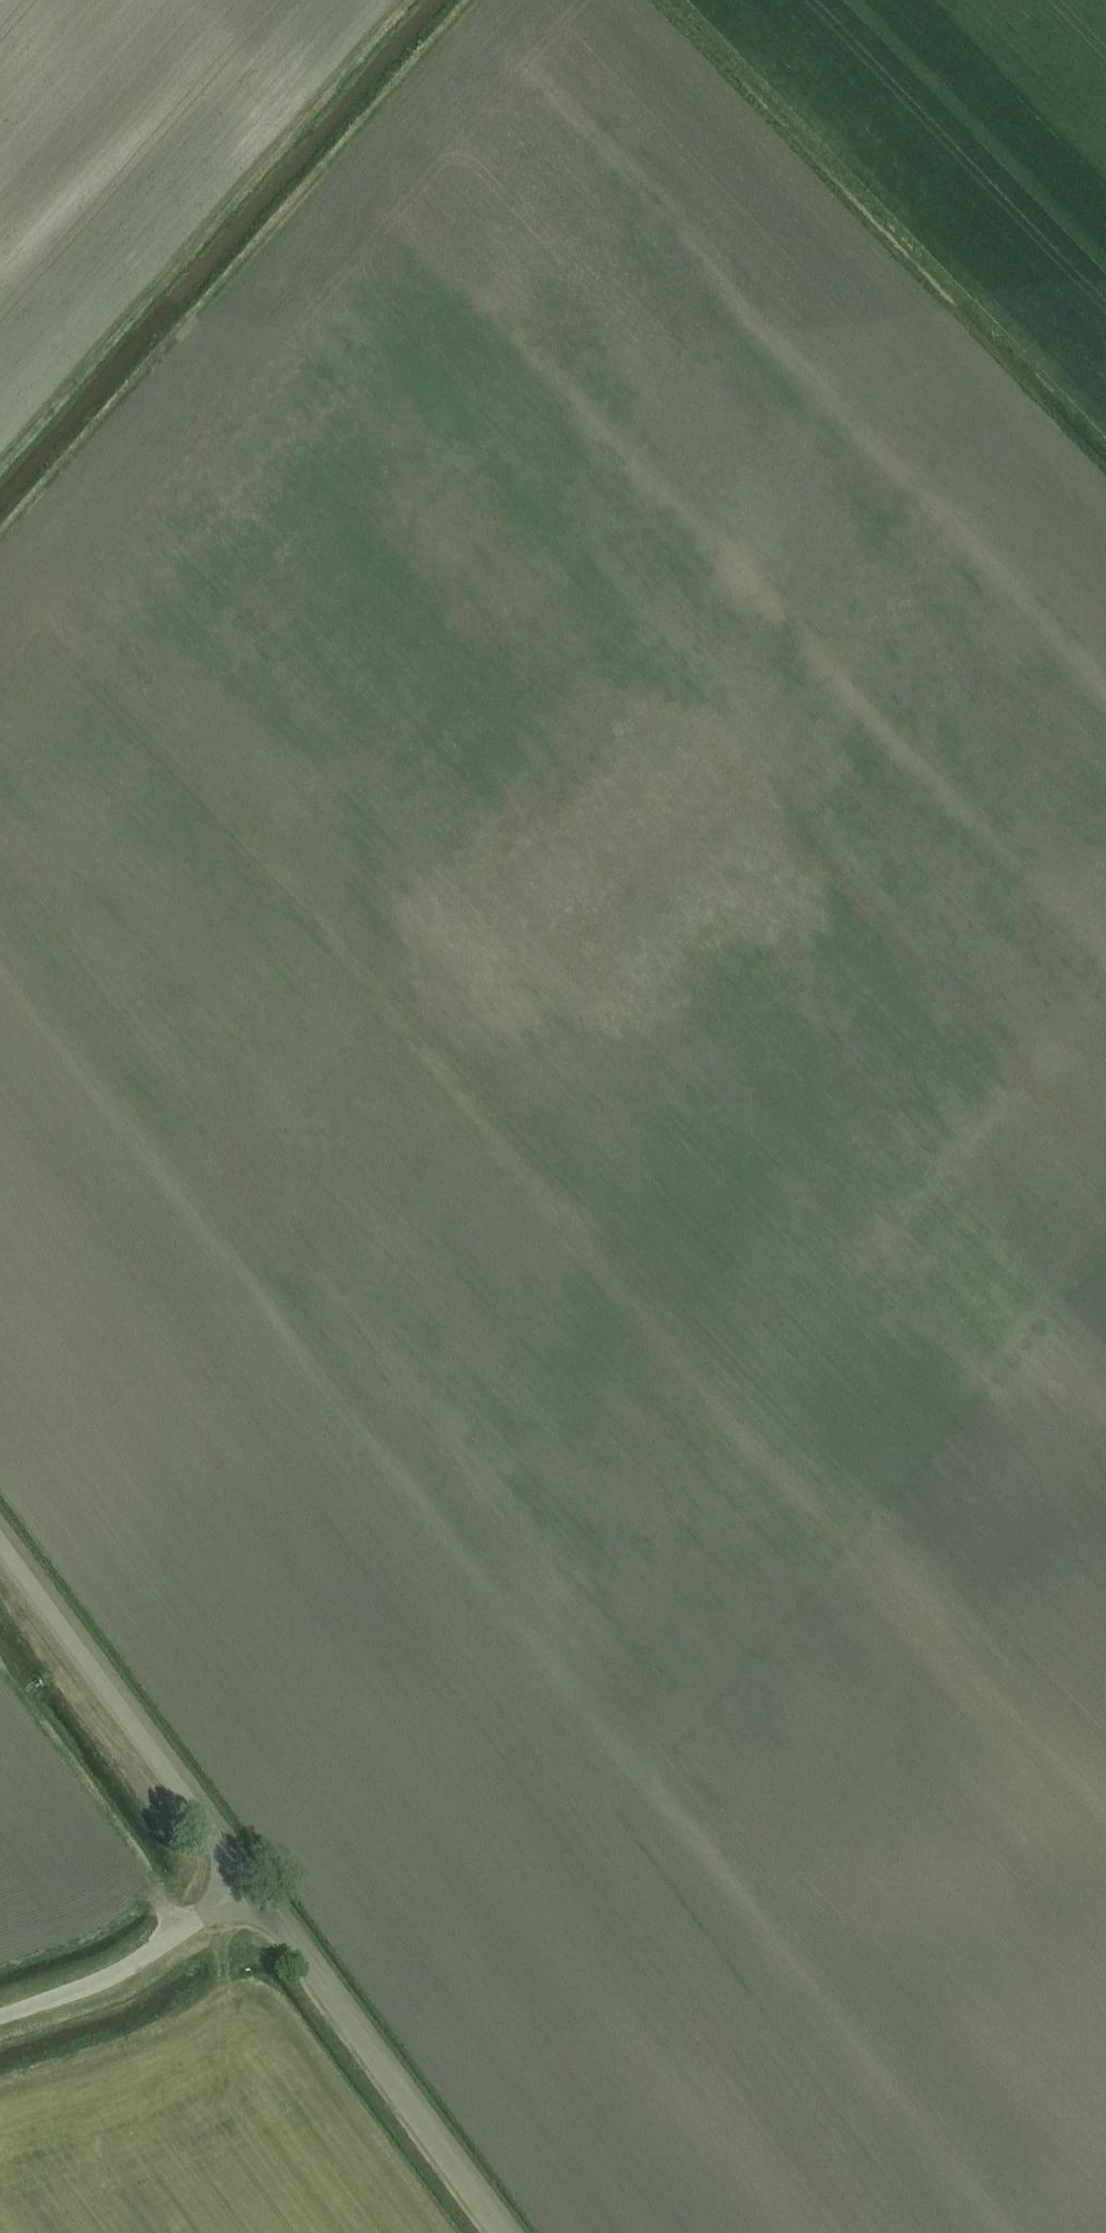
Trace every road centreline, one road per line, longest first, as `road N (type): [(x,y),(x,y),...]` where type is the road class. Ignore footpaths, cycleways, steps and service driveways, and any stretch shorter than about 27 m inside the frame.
road 1 (unclassified): [(498,2232),(246,1884)]
road 2 (unclassified): [(246,1884),(0,1543)]
road 3 (unclassified): [(246,1884),(140,1961),(0,2018)]

